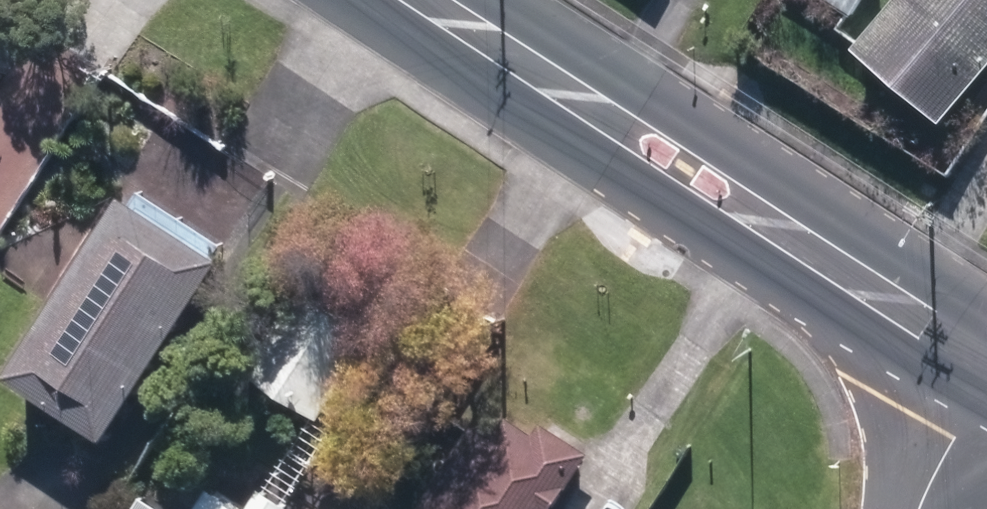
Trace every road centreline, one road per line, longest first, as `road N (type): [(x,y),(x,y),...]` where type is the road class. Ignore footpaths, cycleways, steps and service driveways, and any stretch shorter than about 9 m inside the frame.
road 1 (secondary): [(421,0),(970,356)]
road 2 (unclassified): [(907,508),(926,435),(970,356)]

